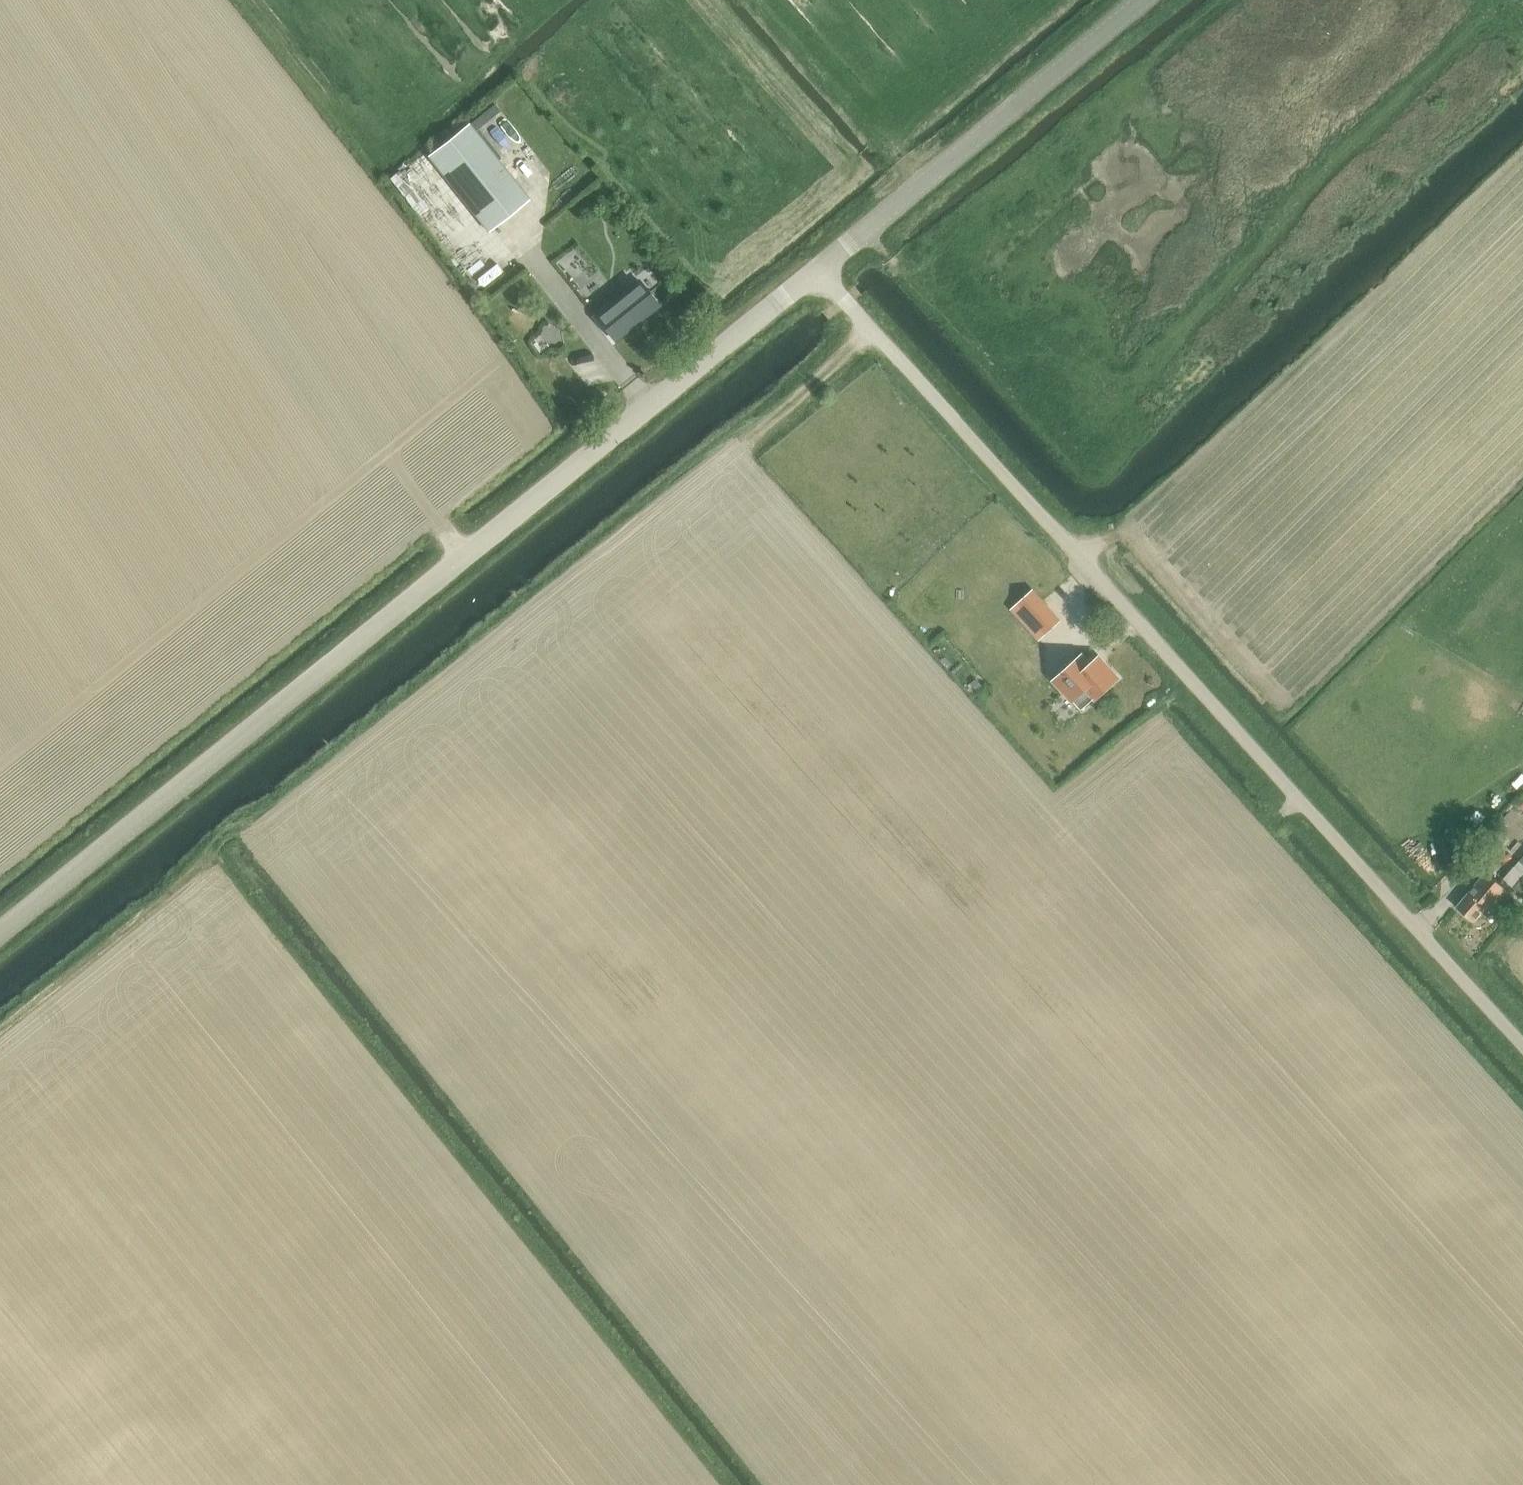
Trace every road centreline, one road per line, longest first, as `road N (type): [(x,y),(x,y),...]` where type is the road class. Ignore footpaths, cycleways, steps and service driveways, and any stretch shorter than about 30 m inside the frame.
road 1 (unclassified): [(1522,1045),(816,269)]
road 2 (unclassified): [(0,928),(816,269)]
road 3 (unclassified): [(816,269),(1136,0)]

